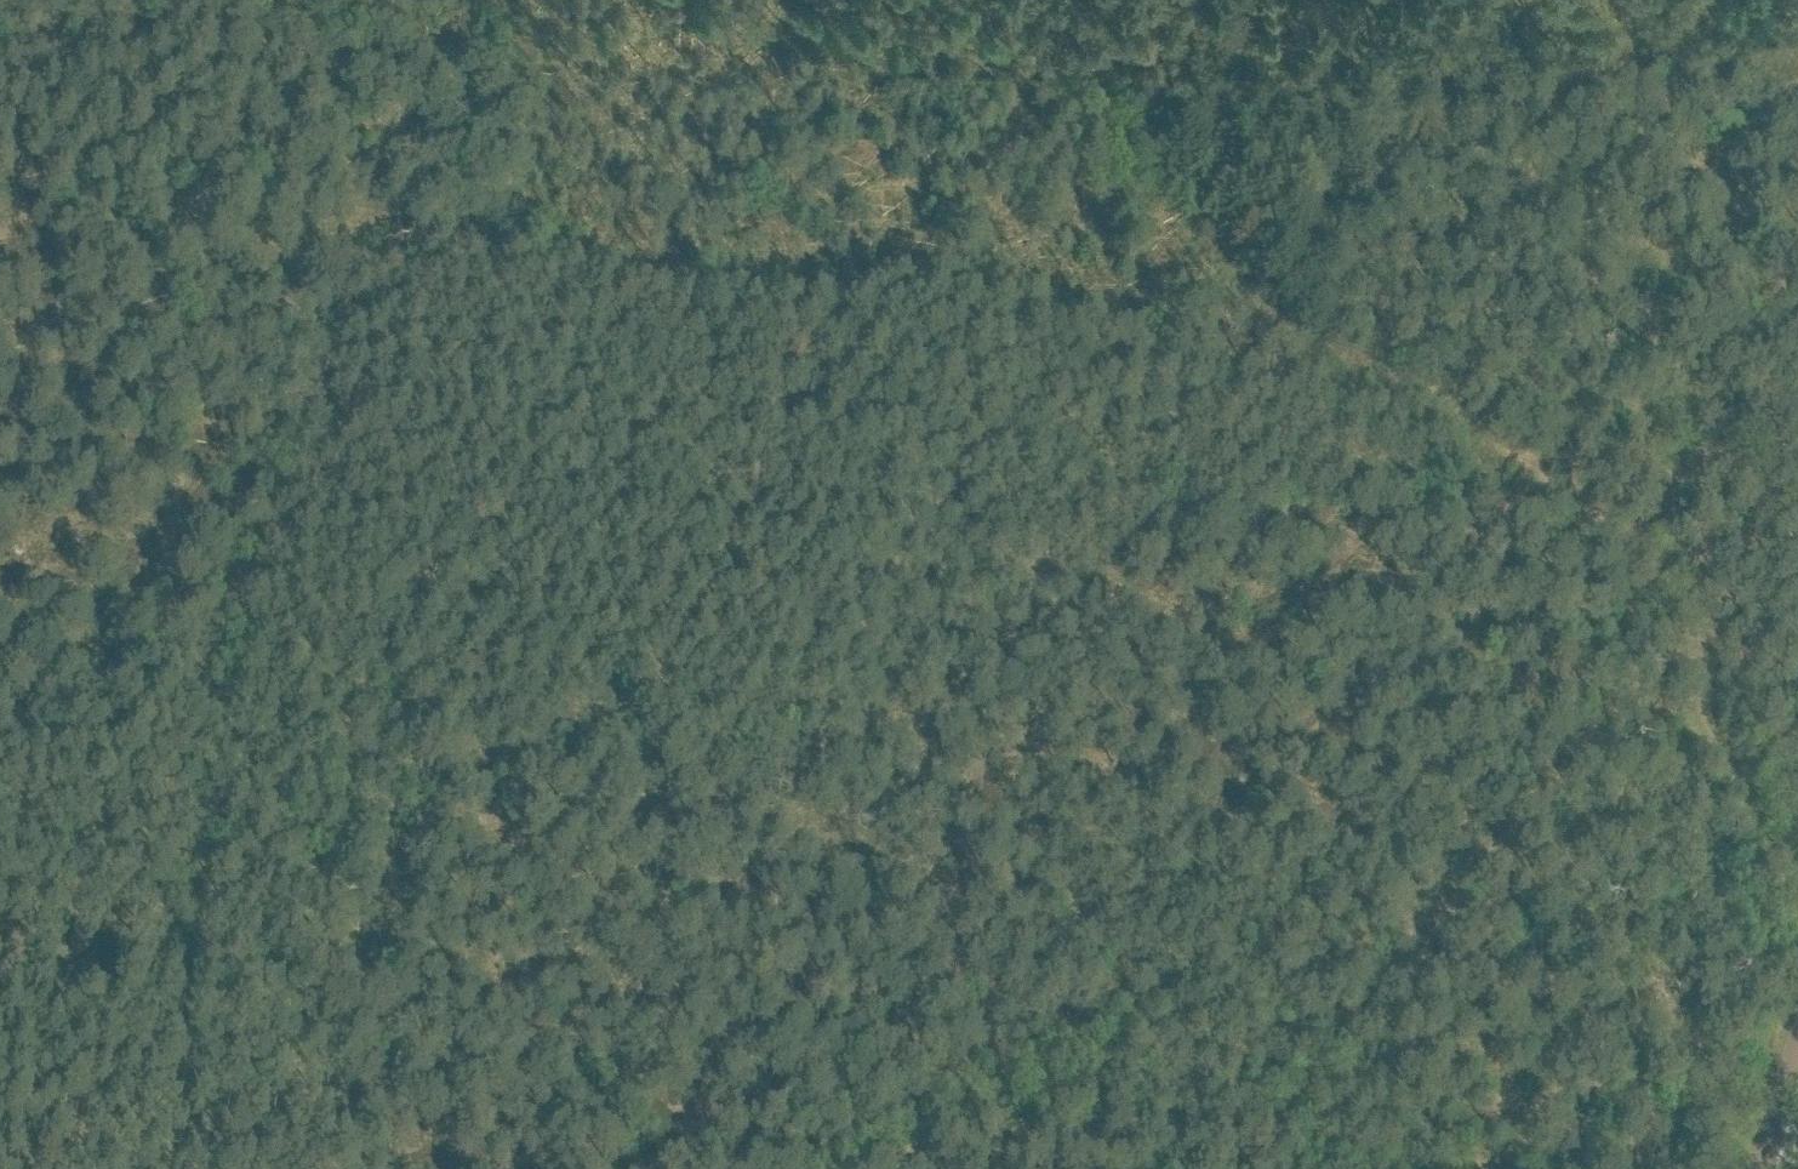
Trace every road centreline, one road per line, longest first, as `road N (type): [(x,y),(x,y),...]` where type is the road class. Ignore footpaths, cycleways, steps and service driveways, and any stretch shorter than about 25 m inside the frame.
road 1 (tertiary): [(1763,1168),(1797,1046)]

